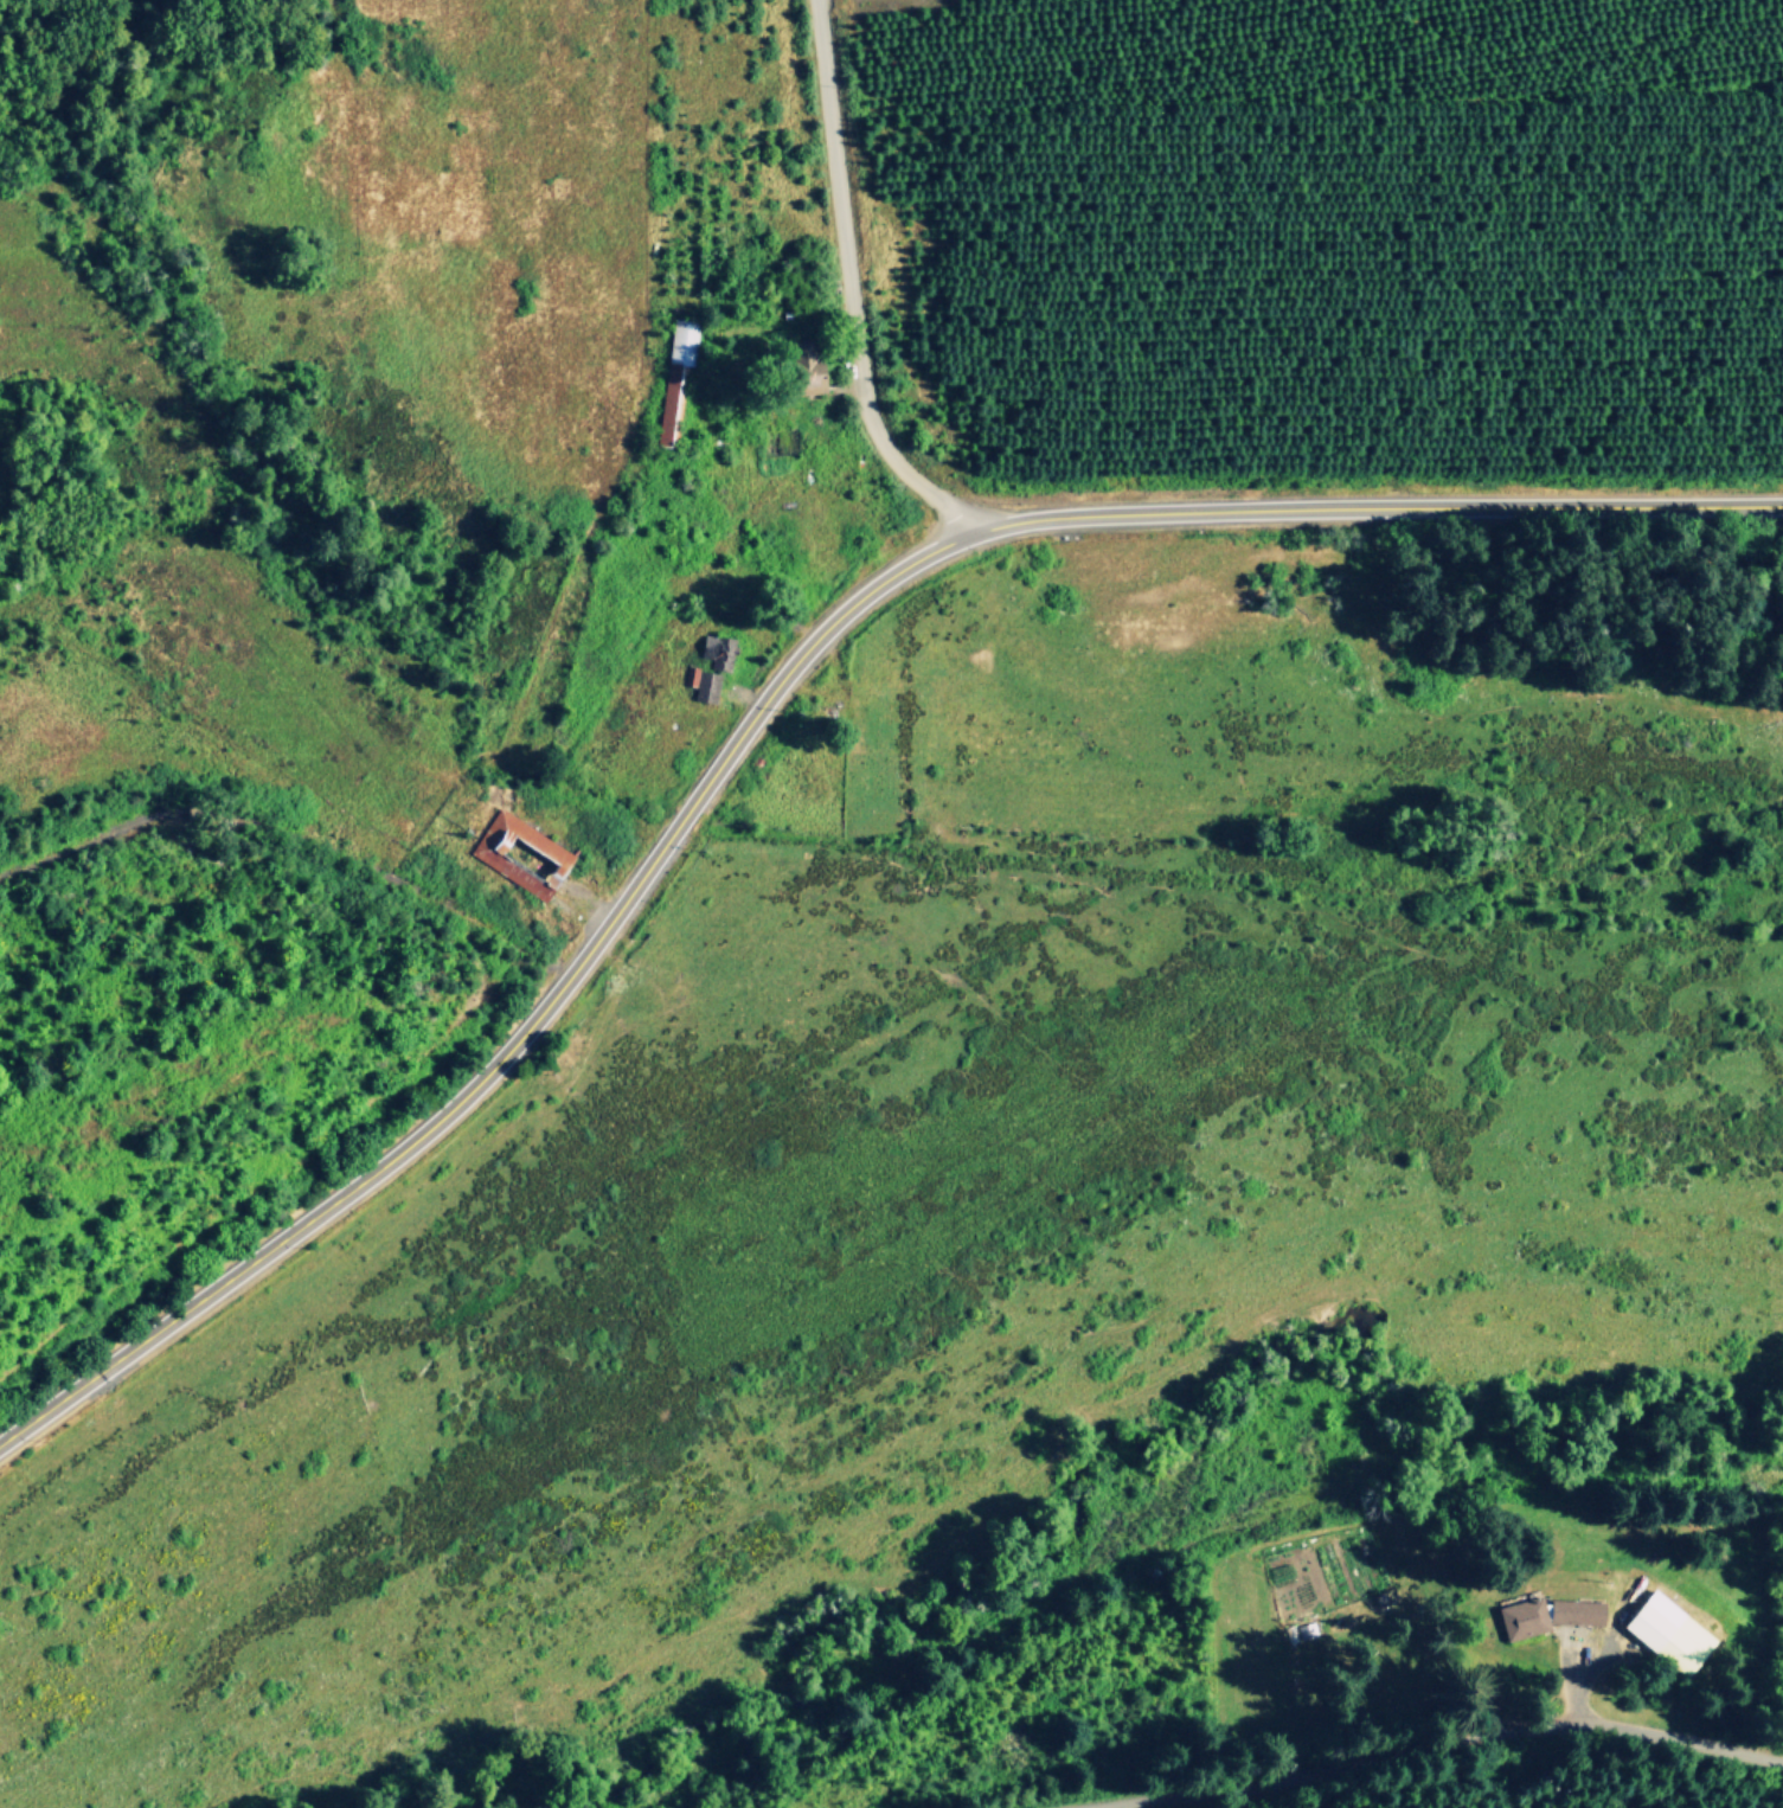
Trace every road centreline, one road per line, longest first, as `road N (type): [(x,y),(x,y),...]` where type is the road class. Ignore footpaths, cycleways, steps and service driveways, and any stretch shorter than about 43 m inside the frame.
road 1 (tertiary): [(1782,504),(1066,515),(994,525),(938,546),(880,581),(814,639),(557,989),(444,1111),(333,1204),(0,1442)]
road 2 (residential): [(1135,1807),(1310,1782),(1484,1736),(1534,1731),(1668,1739),(1782,1766)]
road 3 (residential): [(816,0),(873,422),(893,457),(931,489),(1025,519)]

